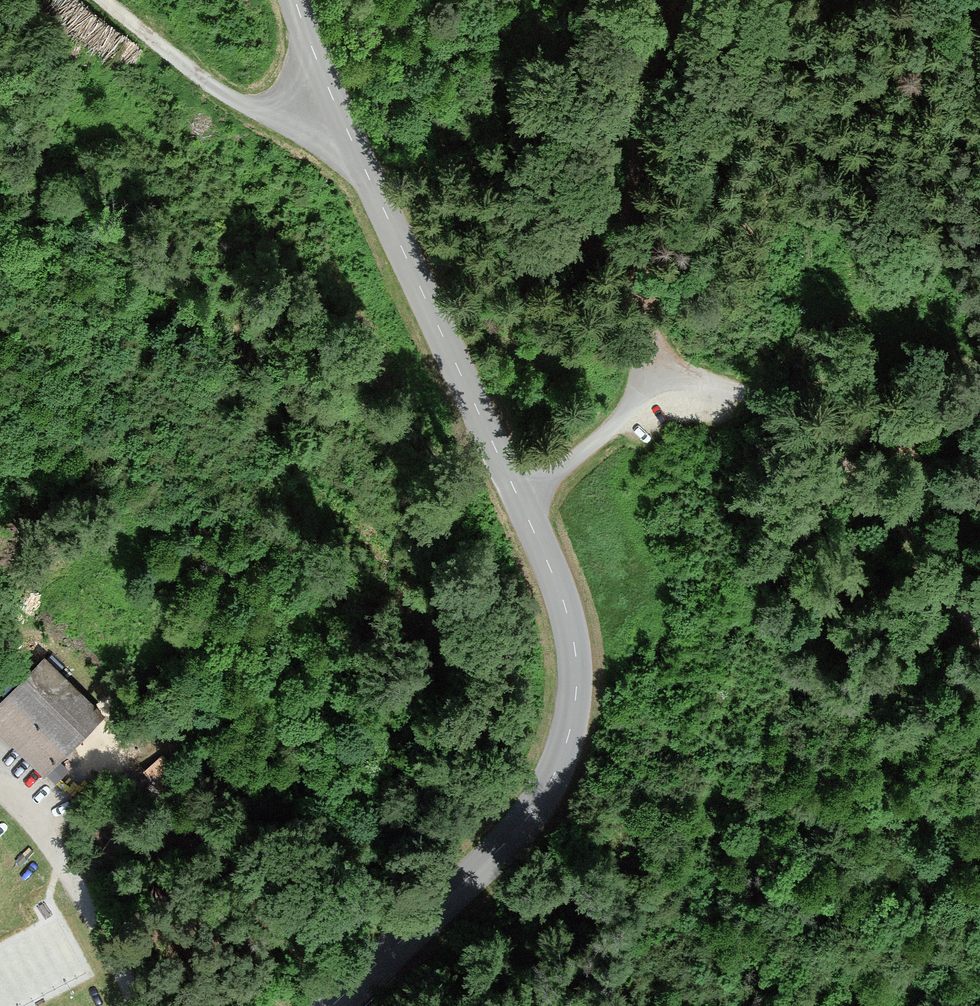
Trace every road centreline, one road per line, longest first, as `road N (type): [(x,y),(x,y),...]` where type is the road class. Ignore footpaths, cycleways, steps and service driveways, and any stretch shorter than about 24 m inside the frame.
road 1 (unclassified): [(295,0),(341,119),(523,501),(575,658),(560,759),(531,812),(334,1005)]
road 2 (track): [(523,501),(659,376),(728,389),(779,409),(853,468),(890,505),(979,629)]
road 3 (track): [(659,376),(639,310),(632,192),(649,89),(686,0)]
road 4 (track): [(341,119),(284,118),(238,102),(107,0)]
road 5 (track): [(137,1005),(69,873),(0,787)]

